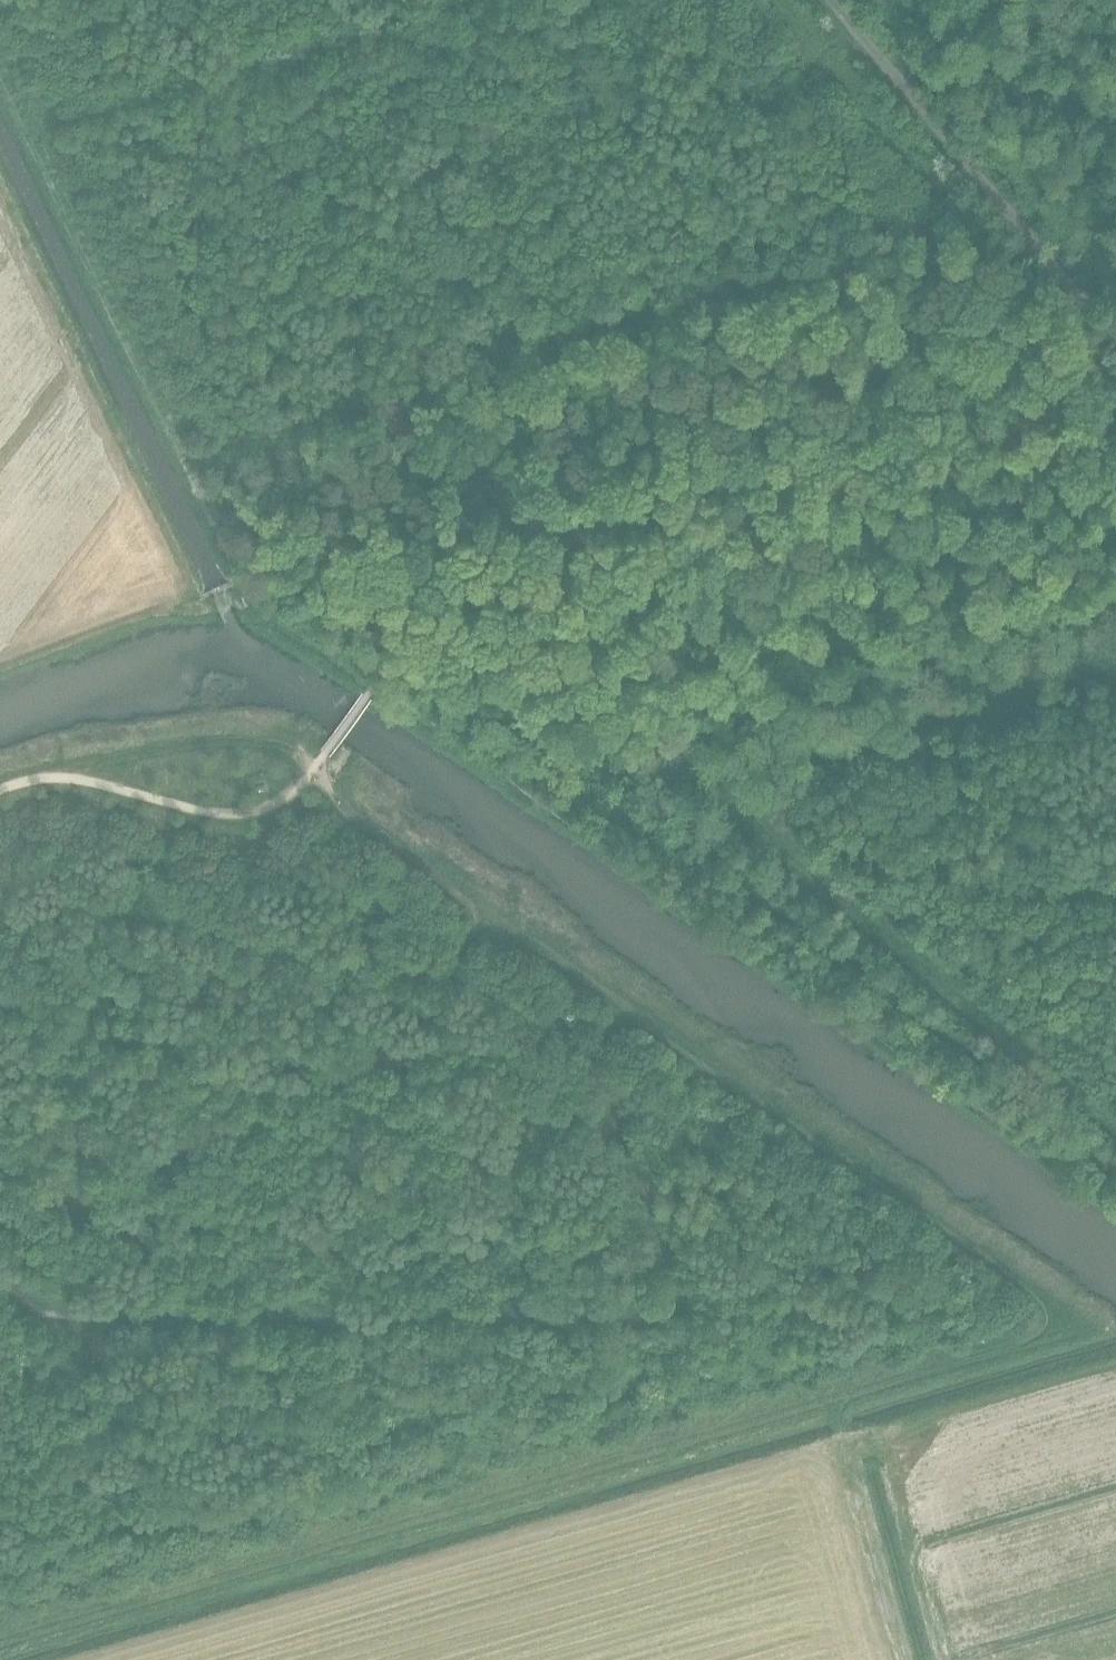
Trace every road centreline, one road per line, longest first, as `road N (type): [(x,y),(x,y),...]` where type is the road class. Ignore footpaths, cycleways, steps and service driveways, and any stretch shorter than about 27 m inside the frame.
road 1 (track): [(231,578),(0,83)]
road 2 (unclassified): [(1115,346),(830,0)]

